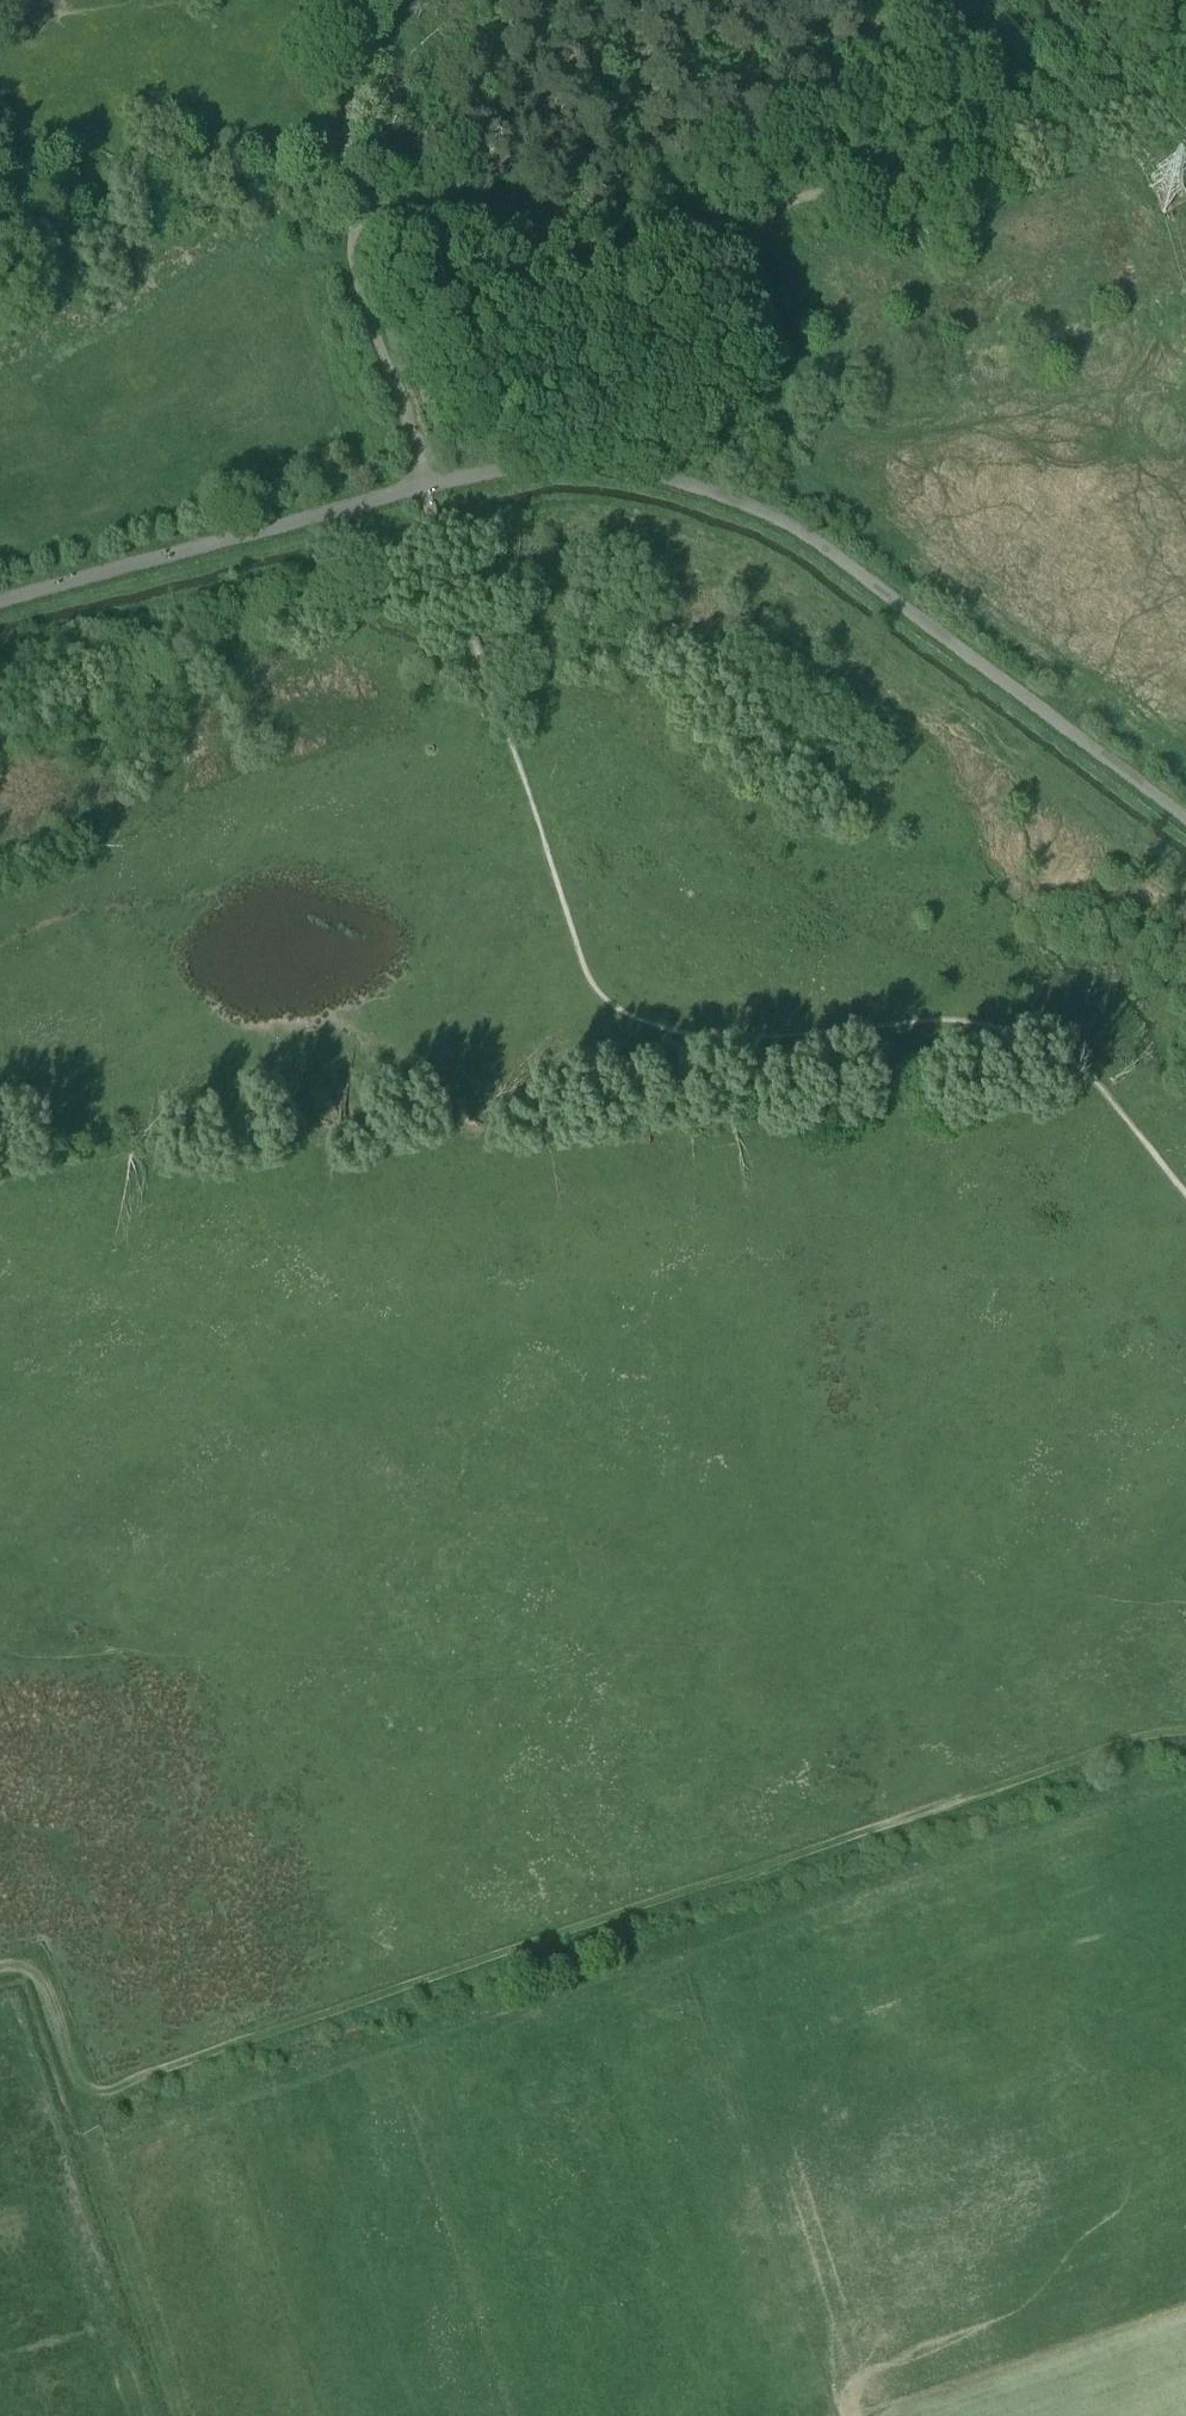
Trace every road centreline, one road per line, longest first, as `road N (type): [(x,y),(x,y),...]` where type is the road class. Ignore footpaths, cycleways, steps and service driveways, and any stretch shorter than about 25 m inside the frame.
road 1 (track): [(1185,1755),(1086,1771),(107,2094),(77,2082),(34,1967),(0,1967)]
road 2 (track): [(355,219),(600,241),(835,186),(1185,87)]
road 3 (track): [(355,219),(357,285),(421,482)]
road 4 (track): [(371,0),(348,129),(355,219)]

